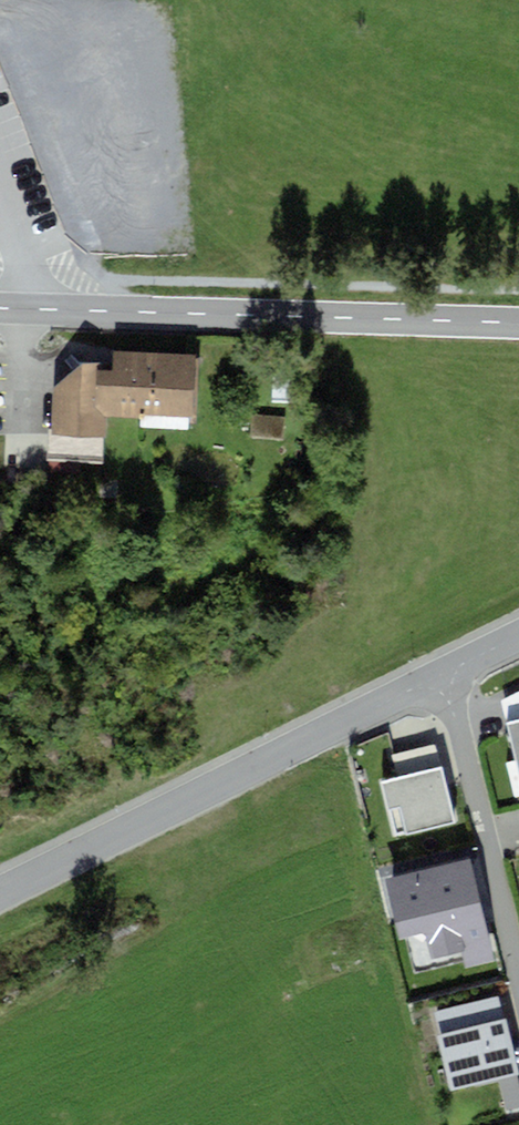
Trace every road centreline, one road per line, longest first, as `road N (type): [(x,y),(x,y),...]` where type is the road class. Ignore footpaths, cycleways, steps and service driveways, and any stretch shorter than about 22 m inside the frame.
road 1 (unclassified): [(0,895),(444,676)]
road 2 (tertiary): [(518,324),(44,311)]
road 3 (residential): [(444,676),(518,979)]

